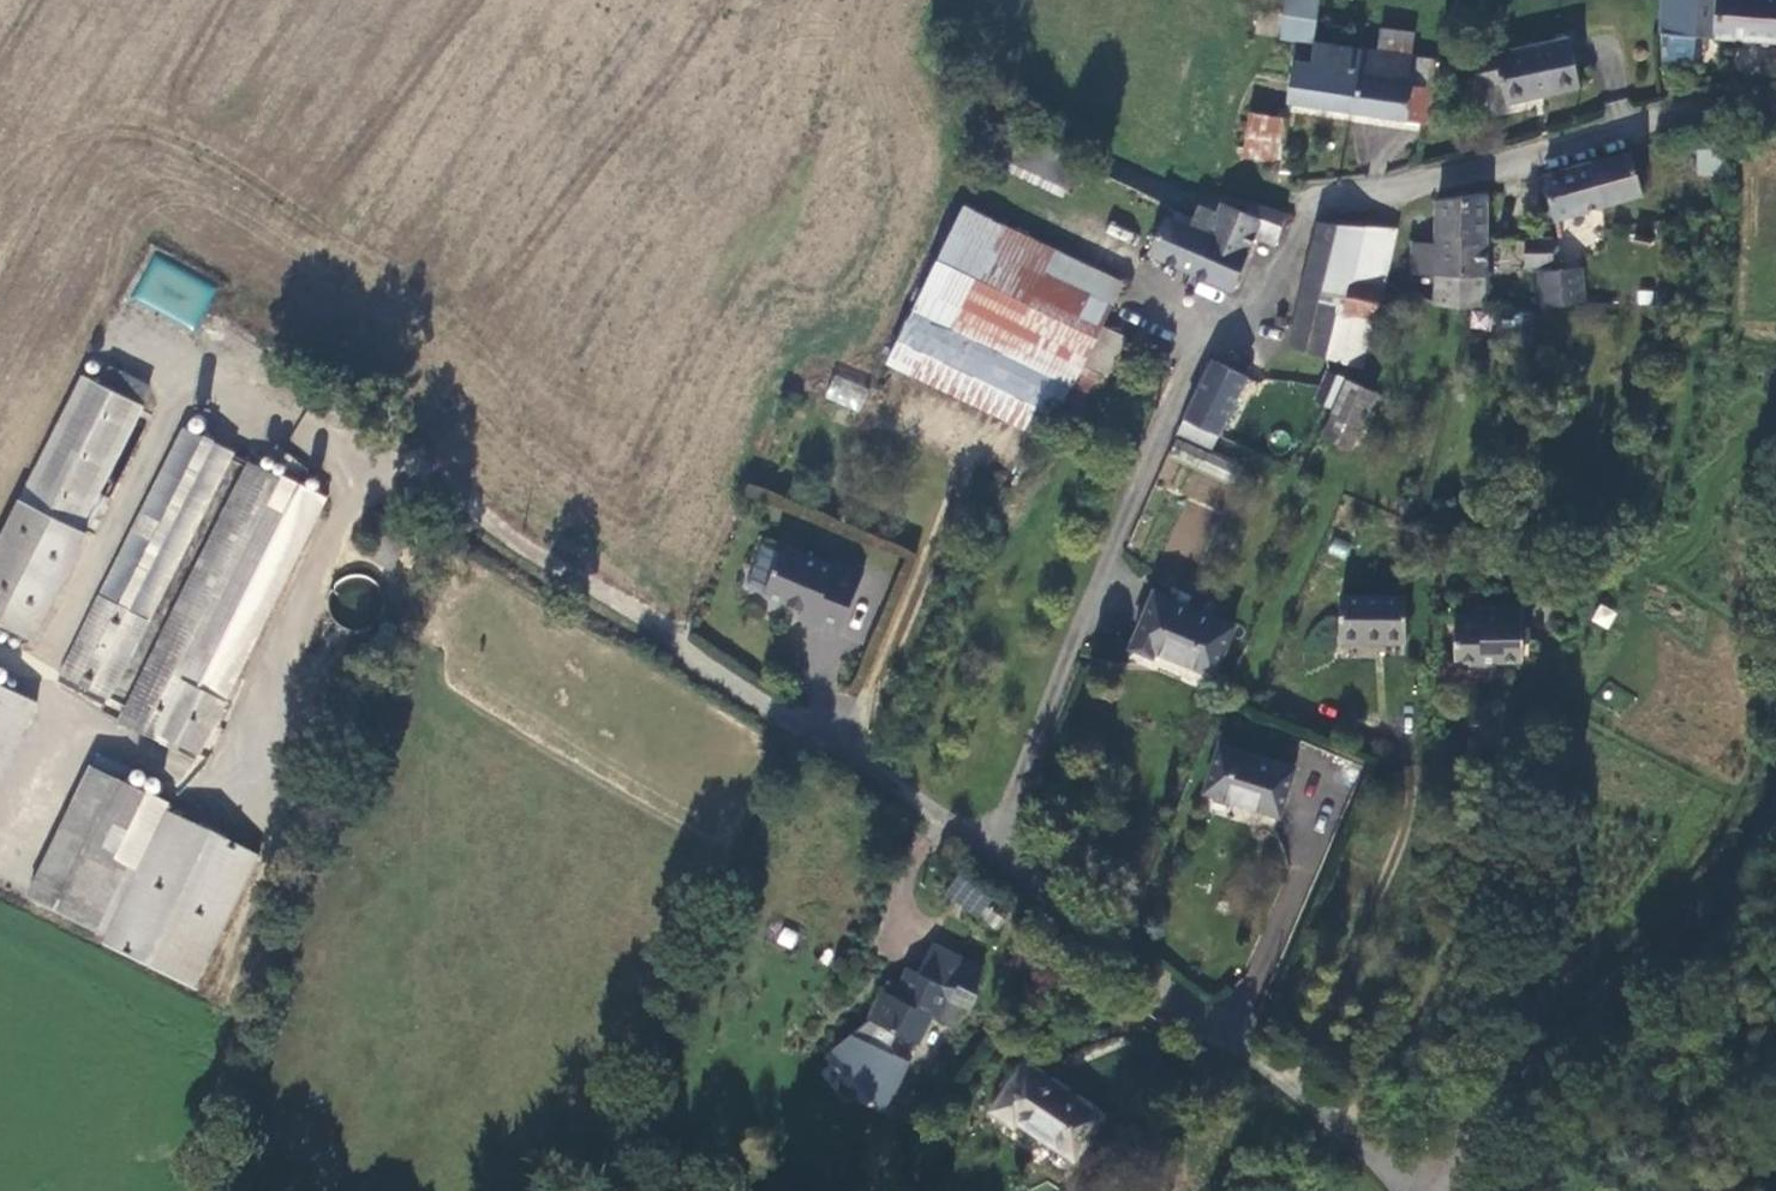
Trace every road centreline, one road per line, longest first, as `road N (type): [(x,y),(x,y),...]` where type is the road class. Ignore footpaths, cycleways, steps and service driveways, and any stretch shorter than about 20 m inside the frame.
road 1 (unclassified): [(983,850),(660,622),(399,452)]
road 2 (unclassified): [(1450,1190),(1386,1161),(983,850)]
road 3 (unclassified): [(983,850),(1202,341)]
road 4 (tertiary): [(1775,832),(1672,962),(1484,1127),(1454,1190)]
road 5 (unclassified): [(1314,204),(1726,103),(1775,109)]

